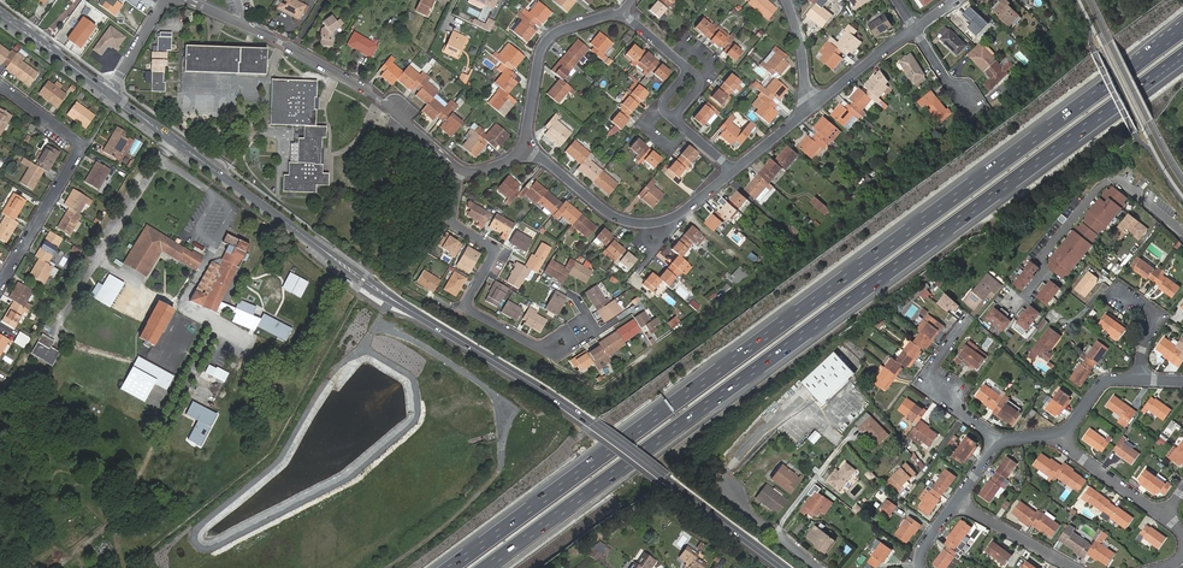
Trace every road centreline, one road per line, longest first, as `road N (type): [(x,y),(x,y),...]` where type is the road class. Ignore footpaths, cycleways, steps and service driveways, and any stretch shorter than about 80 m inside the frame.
road 1 (motorway): [(1182,30),(451,567)]
road 2 (motorway): [(484,567),(1182,55)]
road 3 (tertiary): [(107,92),(372,286),(591,424)]
road 4 (residential): [(461,170),(454,222),(495,251),(469,299),(472,311),(540,347),(589,320)]
road 5 (residential): [(0,87),(79,150),(0,284)]
road 6 (residential): [(526,144),(608,211),(635,223),(681,213),(735,168)]
road 7 (residential): [(1015,300),(1114,179),(1182,231)]
road 8 (residential): [(1182,182),(1088,0)]
road 9 (residential): [(623,13),(557,31),(547,42),(526,144)]
road 10 (residential): [(244,24),(388,107)]
road 11 (tertiary): [(663,477),(784,567)]
road 12 (tertiary): [(0,11),(107,92)]
road 13 (residential): [(958,500),(1074,567)]
road 14 (residential): [(808,108),(915,30)]
road 15 (residential): [(1163,515),(1058,440)]
road 16 (residential): [(817,567),(722,489)]

